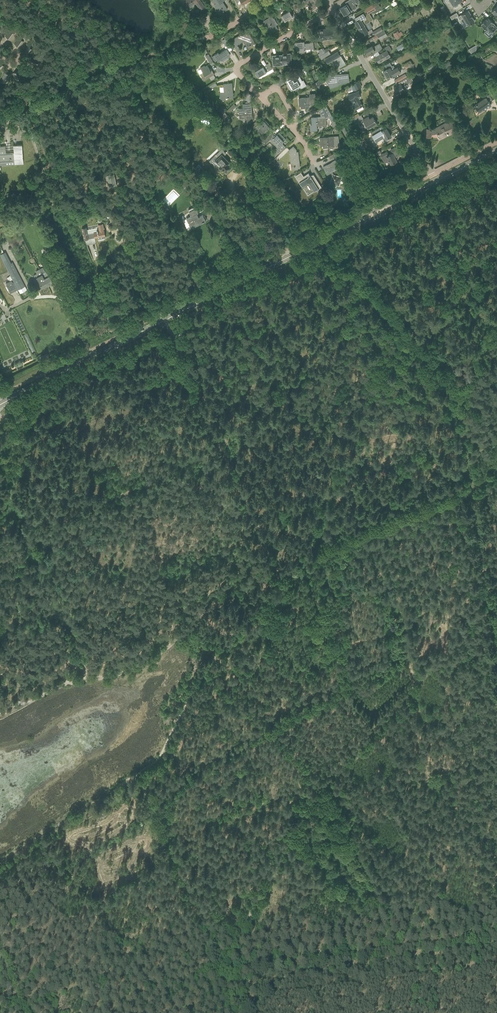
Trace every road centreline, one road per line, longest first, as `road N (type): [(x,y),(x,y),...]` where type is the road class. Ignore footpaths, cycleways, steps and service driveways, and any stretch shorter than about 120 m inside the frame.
road 1 (secondary): [(352,224),(0,405)]
road 2 (track): [(490,608),(322,787)]
road 3 (track): [(461,426),(449,385),(324,238)]
road 4 (track): [(469,491),(275,570)]
road 5 (track): [(135,777),(224,964)]
road 6 (track): [(322,791),(224,964)]
road 7 (residential): [(431,176),(332,11)]
road 8 (track): [(166,320),(243,491)]
road 9 (track): [(406,947),(223,972)]
road 10 (track): [(202,676),(322,787)]
road 11 (residential): [(259,97),(238,66),(332,11)]
road 12 (track): [(119,786),(0,861)]
road 13 (track): [(202,676),(161,756),(135,777)]
road 14 (track): [(223,972),(136,995),(112,1012)]

